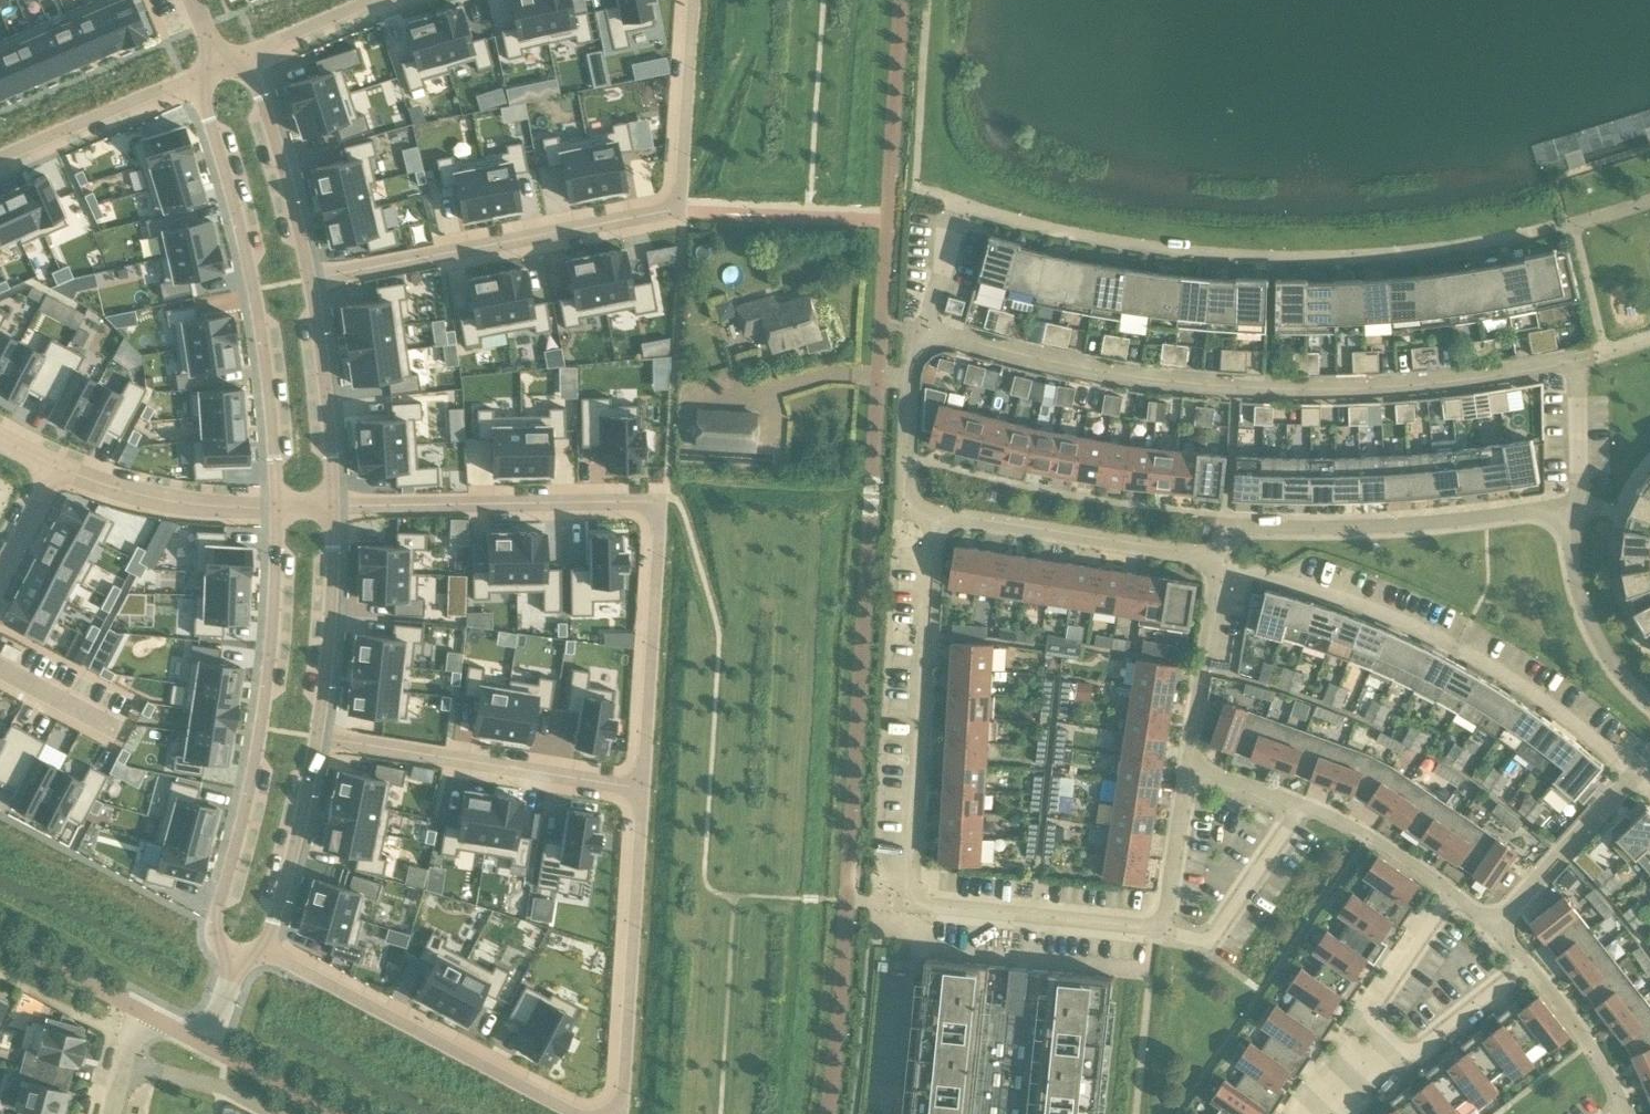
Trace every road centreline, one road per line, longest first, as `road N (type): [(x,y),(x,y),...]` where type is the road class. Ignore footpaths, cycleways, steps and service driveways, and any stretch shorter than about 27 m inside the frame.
road 1 (residential): [(1565,507),(1578,484),(1577,361),(1321,385),(1183,380),(925,331)]
road 2 (residential): [(689,0),(668,208),(313,287)]
road 3 (residential): [(281,502),(272,666),(210,929),(227,976)]
road 4 (residential): [(204,85),(250,255),(281,502)]
road 5 (residential): [(1189,771),(1163,930),(911,906)]
road 6 (residential): [(934,520),(911,906)]
road 7 (residential): [(1565,507),(1394,527),(1228,527),(1222,566)]
road 8 (residential): [(261,945),(590,1113)]
road 9 (residential): [(314,738),(643,788)]
road 10 (residential): [(601,1113),(619,1092),(643,788)]
road 11 (residential): [(333,502),(662,495)]
road 12 (residential): [(643,788),(662,495)]
road 13 (residential): [(1222,566),(934,520)]
road 14 (residential): [(1189,771),(1337,820),(1450,893)]
road 15 (residential): [(44,465),(79,483),(161,500),(281,502)]
road 16 (residential): [(314,738),(333,502)]
road 17 (residential): [(313,287),(286,169),(247,63)]
road 18 (residential): [(1494,929),(1649,758)]
road 19 (residential): [(1649,706),(1604,658),(1589,627),(1565,507)]
road 20 (residential): [(0,161),(204,85)]
road 21 (residential): [(333,502),(328,384),(313,287)]
road 22 (residential): [(261,945),(302,812),(314,738)]
road 23 (residential): [(1222,566),(1189,771)]
road 24 (residential): [(124,1064),(138,1010),(202,1042),(227,976)]
road 25 (residential): [(925,331),(915,378),(908,517)]
road 26 (residential): [(1527,963),(1590,1043),(1626,1113)]
road 27 (residential): [(1382,1046),(1370,1013),(1450,893)]
road 28 (residential): [(1527,963),(1415,1054),(1382,1046)]
road 29 (residential): [(247,63),(397,0)]
road 30 (residential): [(273,1113),(220,1087),(124,1064)]
road 31 (residential): [(119,735),(0,673)]
road 32 (residential): [(965,203),(925,331)]

